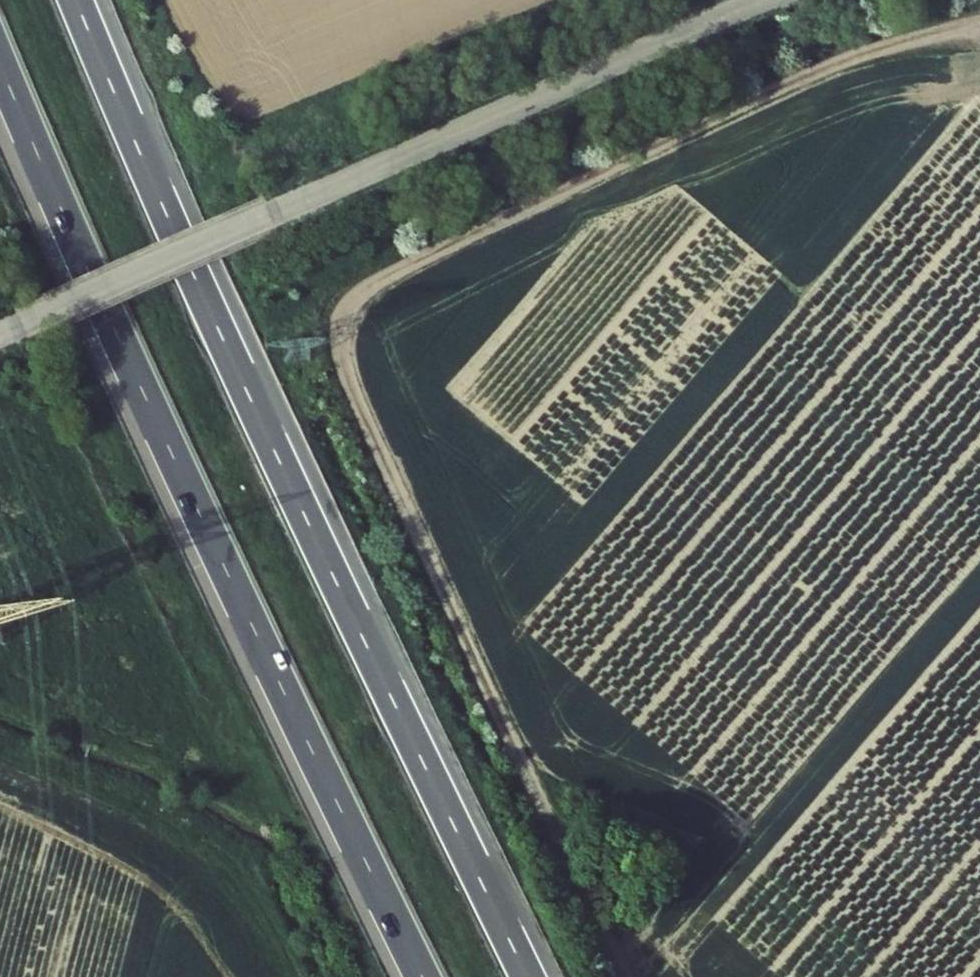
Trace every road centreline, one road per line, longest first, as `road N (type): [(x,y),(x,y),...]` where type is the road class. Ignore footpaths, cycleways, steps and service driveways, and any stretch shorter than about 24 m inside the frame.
road 1 (track): [(625,976),(529,778),(332,322),(339,296),(752,93),(979,18)]
road 2 (motorway): [(527,976),(218,323),(78,0)]
road 3 (motorway): [(0,62),(212,539),(422,976)]
road 4 (unclassified): [(294,208),(767,0)]
road 5 (unclassified): [(294,208),(0,338)]

